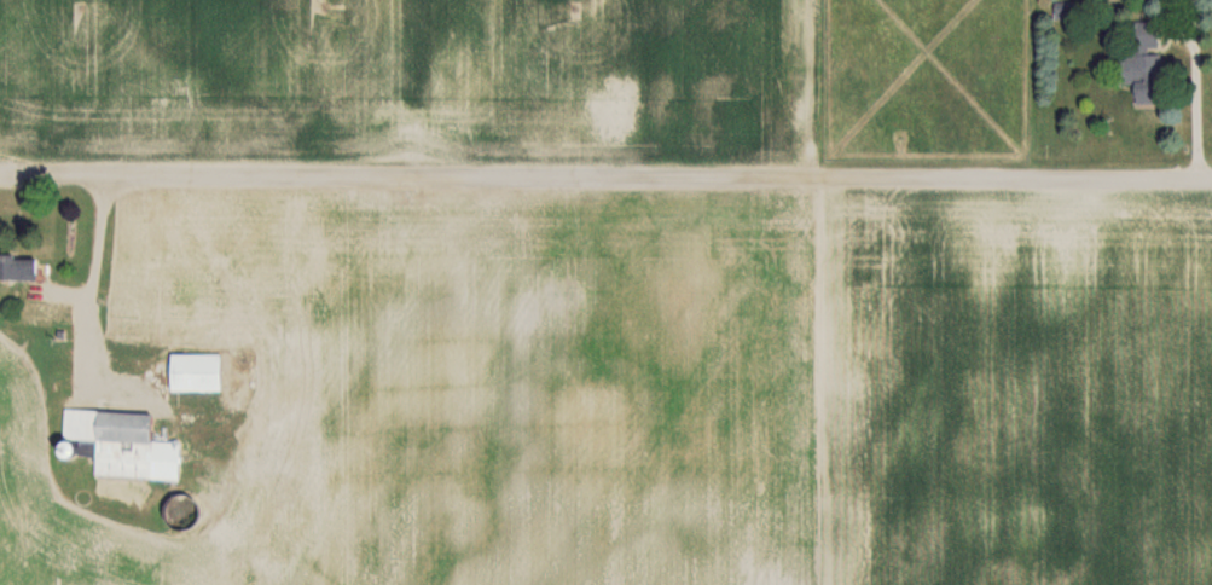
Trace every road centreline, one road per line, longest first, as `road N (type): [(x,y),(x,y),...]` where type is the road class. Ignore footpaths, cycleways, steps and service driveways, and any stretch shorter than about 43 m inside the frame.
road 1 (residential): [(1211,178),(0,174)]

